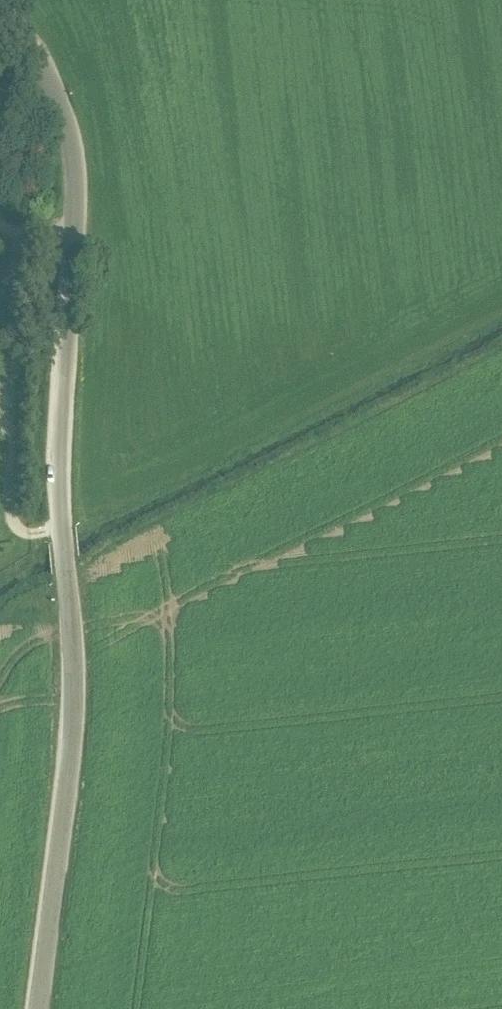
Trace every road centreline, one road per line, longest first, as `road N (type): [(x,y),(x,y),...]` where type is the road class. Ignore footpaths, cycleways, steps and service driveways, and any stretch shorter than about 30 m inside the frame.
road 1 (unclassified): [(39,1008),(73,731),(59,447),(74,187),(68,128),(45,71),(0,13)]

